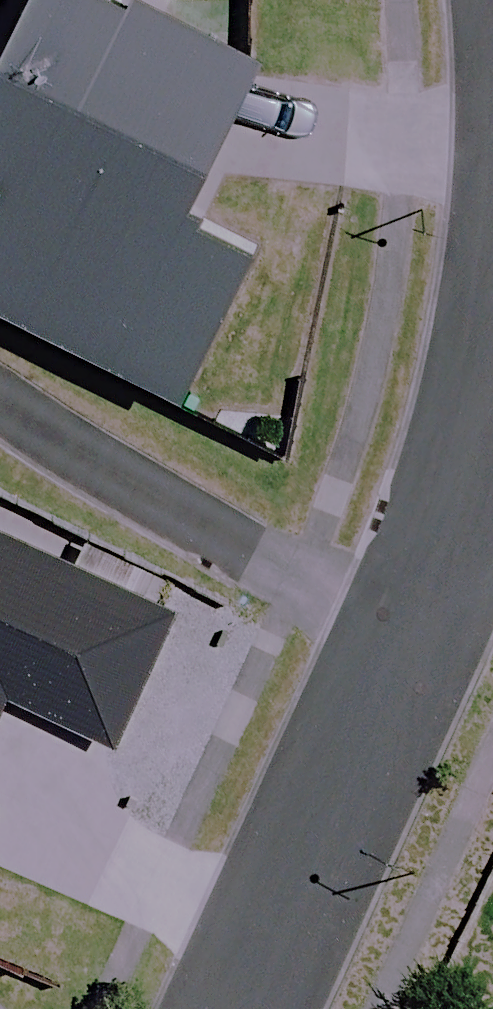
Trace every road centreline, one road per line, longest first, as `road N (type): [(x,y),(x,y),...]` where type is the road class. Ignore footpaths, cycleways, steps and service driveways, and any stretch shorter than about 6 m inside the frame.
road 1 (residential): [(0,400),(418,649)]
road 2 (residential): [(252,1008),(418,649)]
road 3 (residential): [(460,542),(492,396)]

